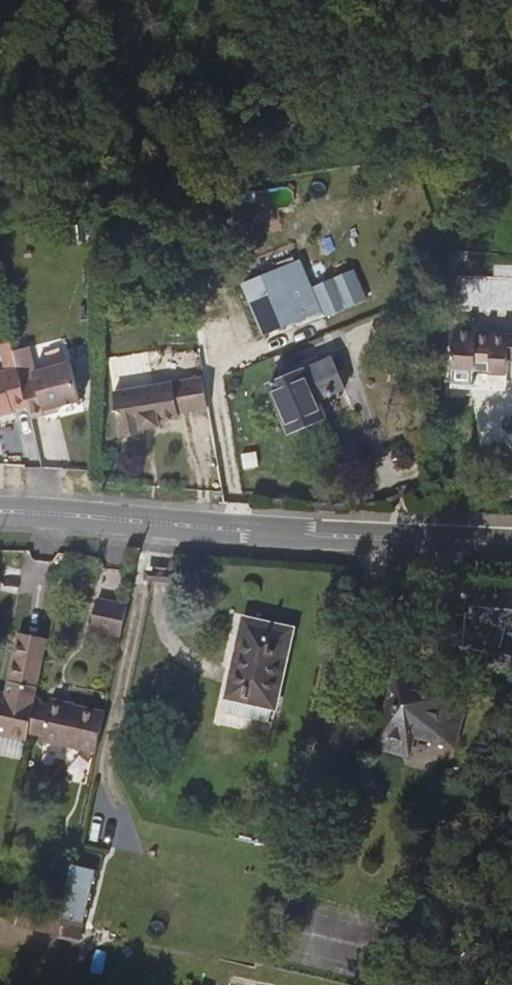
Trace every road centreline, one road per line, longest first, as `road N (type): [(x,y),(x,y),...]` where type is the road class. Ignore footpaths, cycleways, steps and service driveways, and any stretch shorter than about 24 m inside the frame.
road 1 (tertiary): [(0,511),(511,547)]

